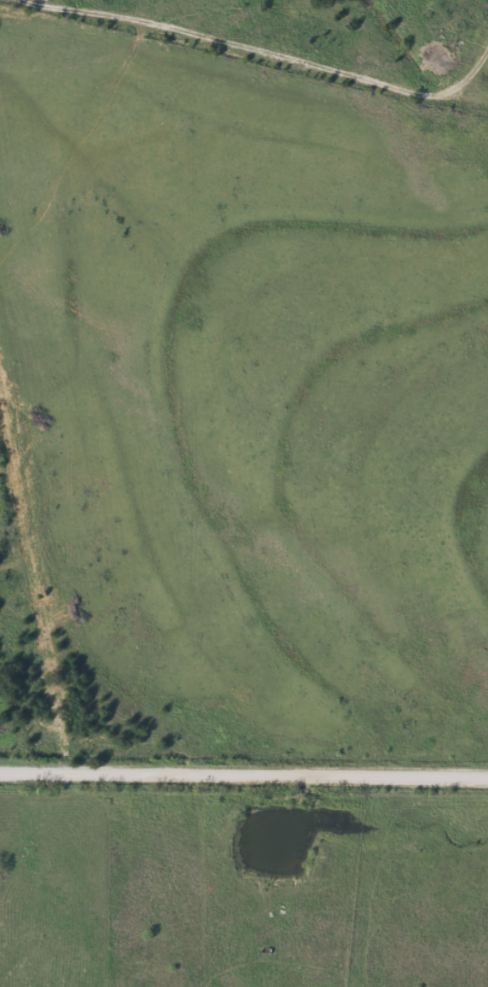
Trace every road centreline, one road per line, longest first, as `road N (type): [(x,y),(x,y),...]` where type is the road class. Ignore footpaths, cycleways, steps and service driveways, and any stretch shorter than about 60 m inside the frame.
road 1 (residential): [(13,0),(160,25),(414,95),(437,95),(458,83),(487,46)]
road 2 (residential): [(487,777),(0,773)]

